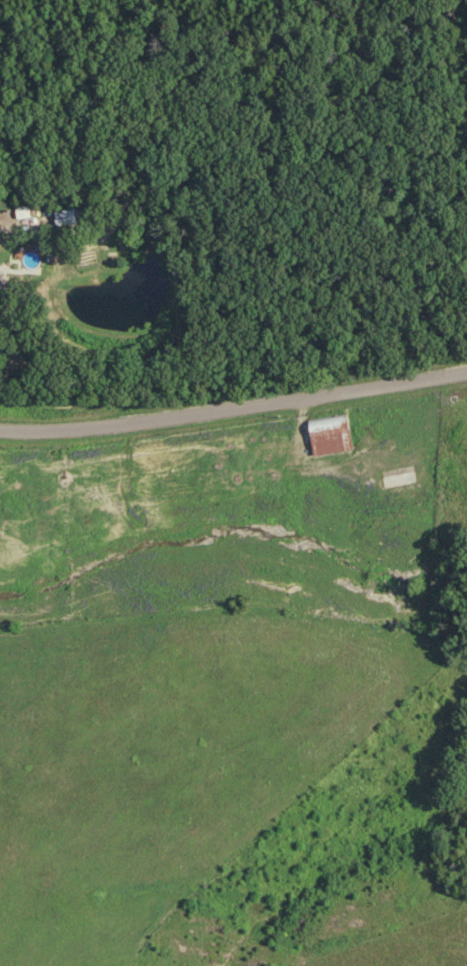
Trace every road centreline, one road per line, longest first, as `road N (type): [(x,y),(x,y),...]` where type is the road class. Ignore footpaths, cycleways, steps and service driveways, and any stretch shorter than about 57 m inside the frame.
road 1 (residential): [(0,423),(85,422),(466,373)]

